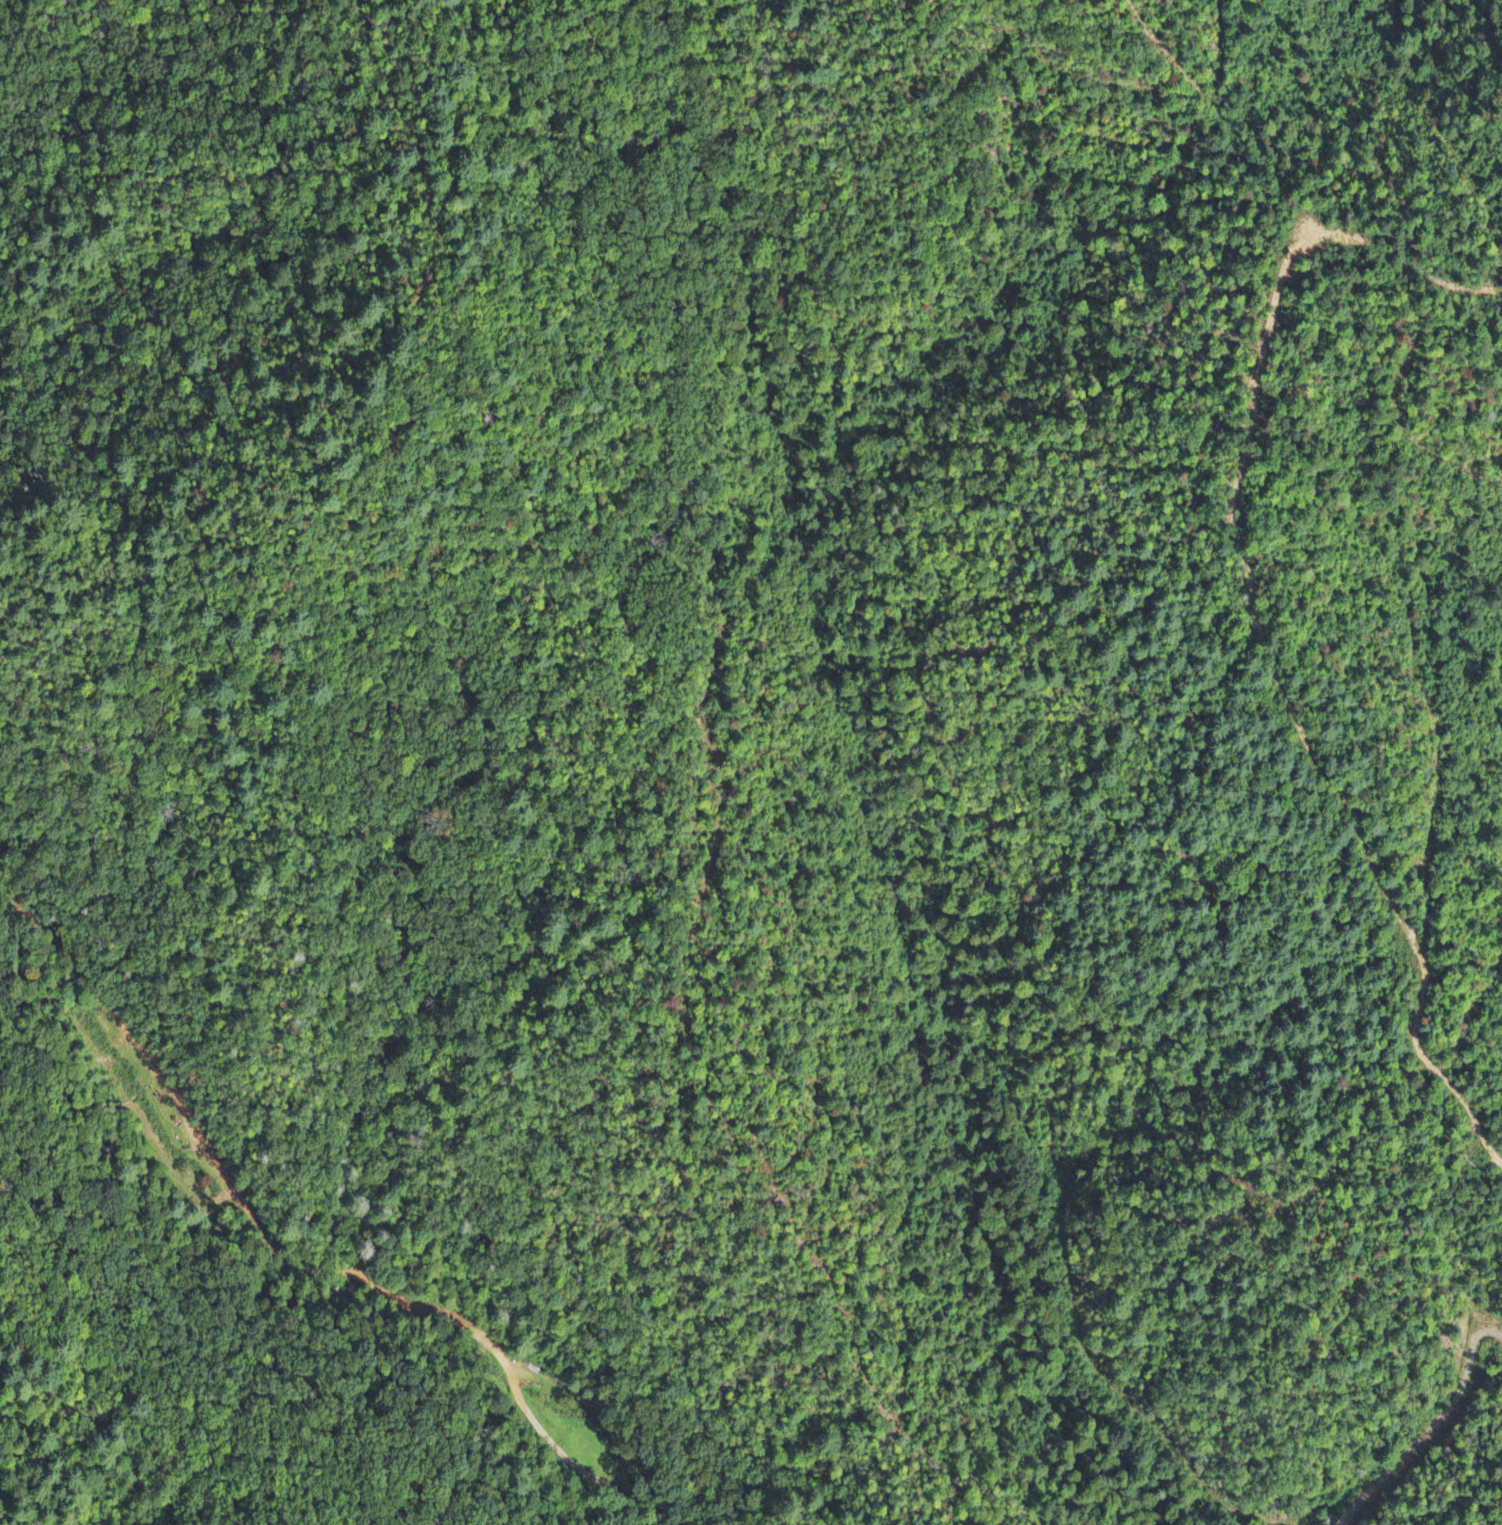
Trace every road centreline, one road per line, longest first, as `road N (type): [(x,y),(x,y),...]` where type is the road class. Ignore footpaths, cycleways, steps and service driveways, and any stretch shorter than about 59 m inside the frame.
road 1 (track): [(662,1524),(659,1502),(633,1455),(513,1340),(264,1220),(212,1158),(77,928),(0,821)]

